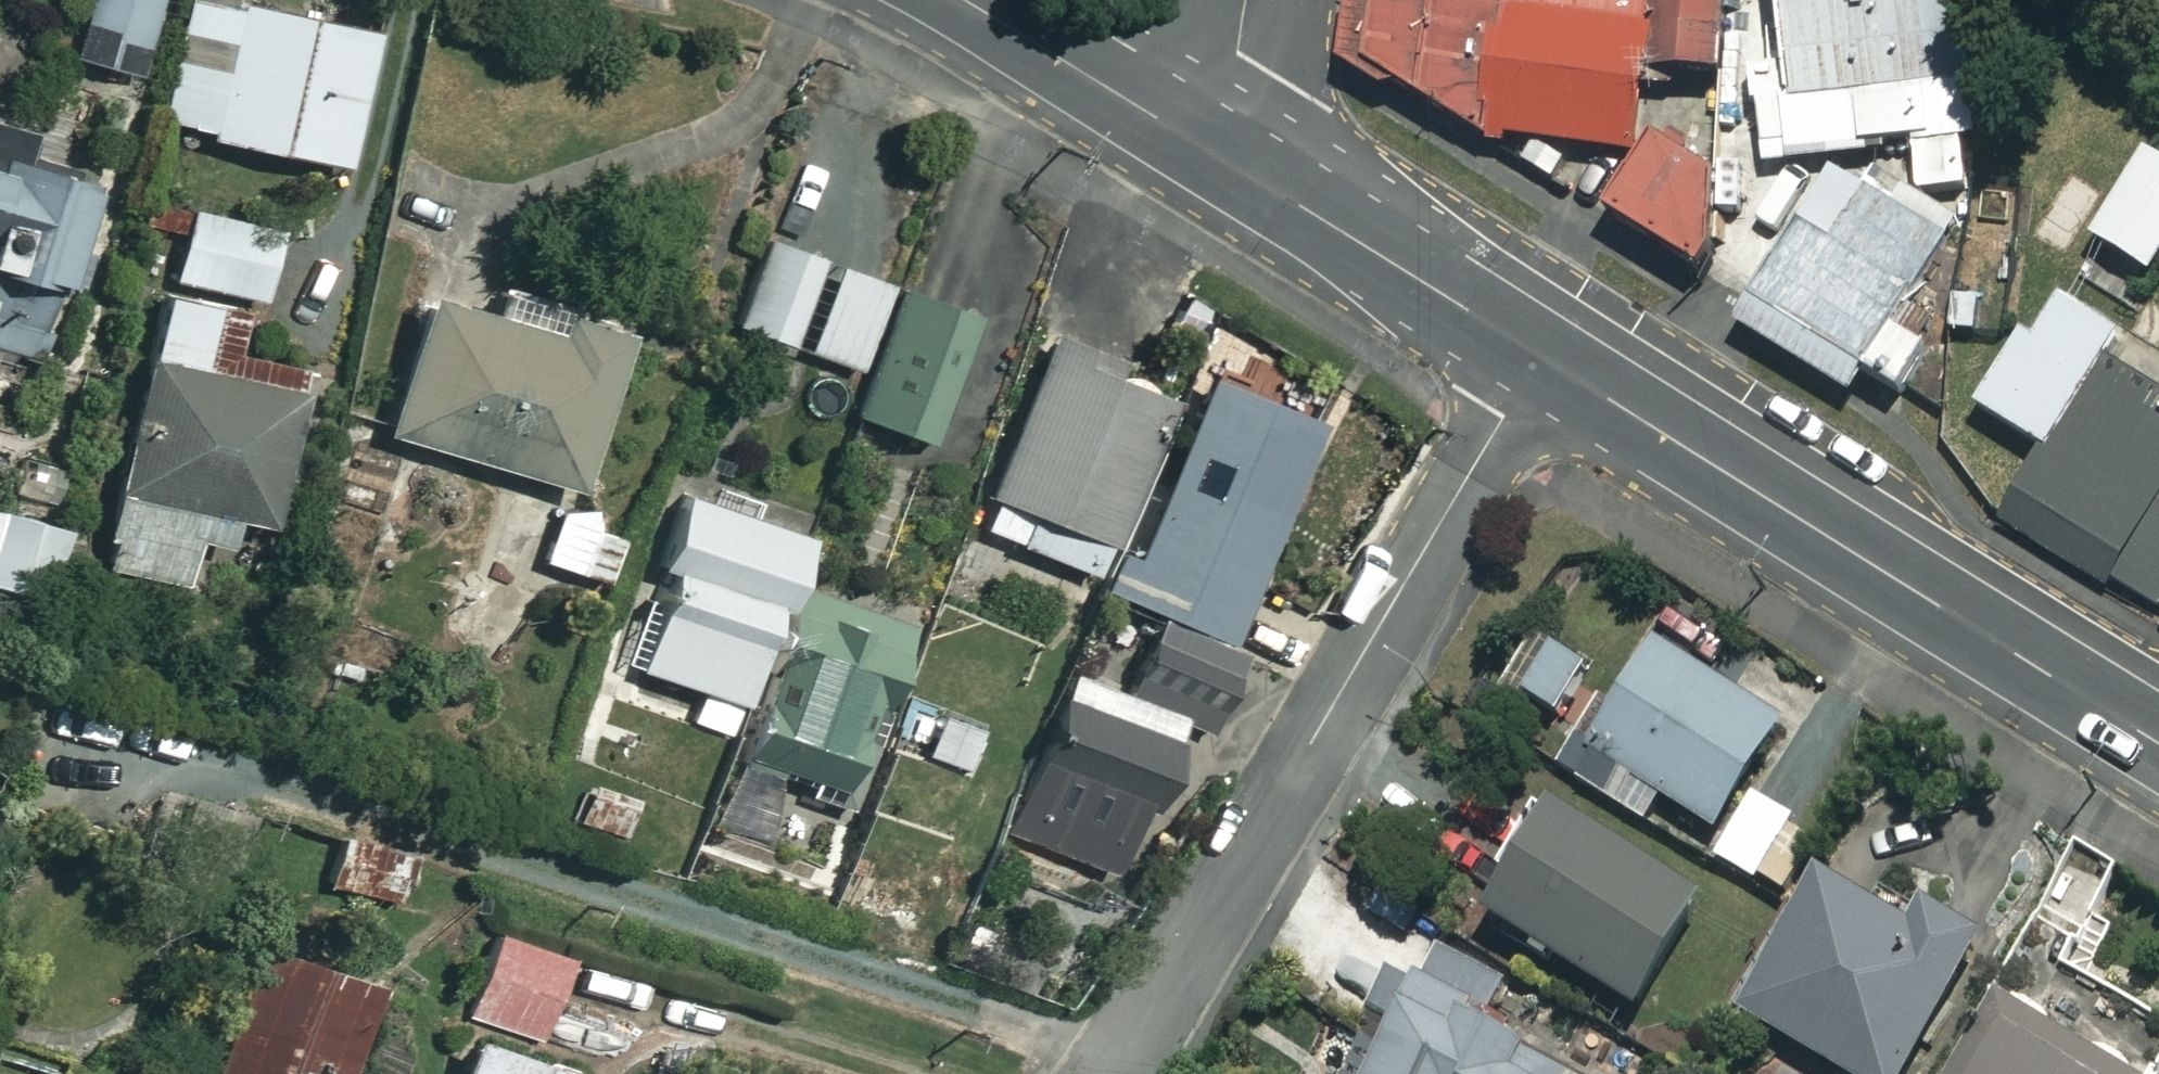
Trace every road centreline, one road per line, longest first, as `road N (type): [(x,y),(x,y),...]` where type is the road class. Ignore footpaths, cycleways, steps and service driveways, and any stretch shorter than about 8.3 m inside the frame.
road 1 (residential): [(1121,1073),(1153,1006),(1542,359)]
road 2 (tertiary): [(2158,743),(1542,359)]
road 3 (tertiary): [(1542,359),(1214,151)]
road 4 (tertiary): [(1214,151),(948,0)]
road 5 (residential): [(1214,151),(1252,0)]

